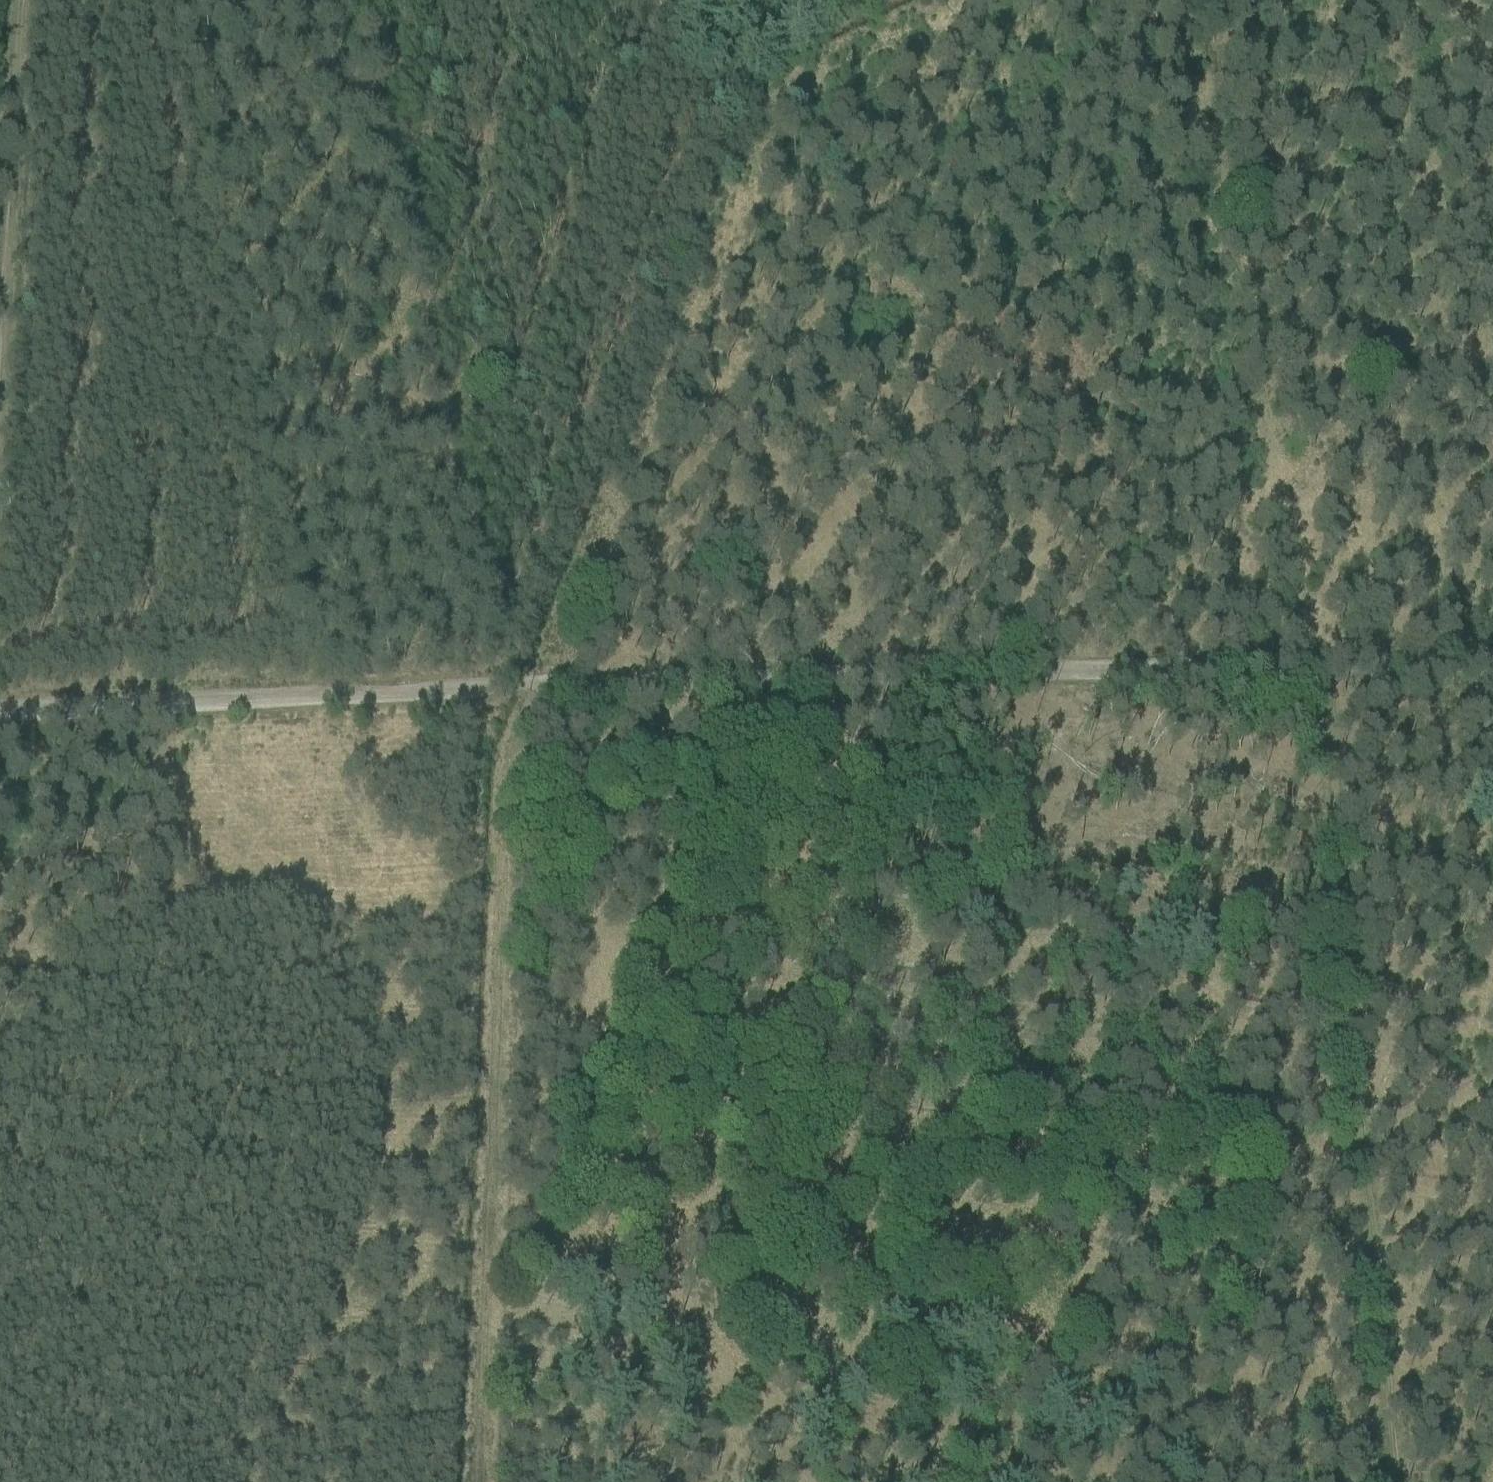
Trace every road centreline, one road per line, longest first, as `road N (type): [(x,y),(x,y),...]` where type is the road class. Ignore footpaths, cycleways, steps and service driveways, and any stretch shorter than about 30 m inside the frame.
road 1 (track): [(1492,657),(575,693),(511,684),(0,719)]
road 2 (track): [(1381,1481),(1314,660)]
road 3 (track): [(0,356),(19,0)]

